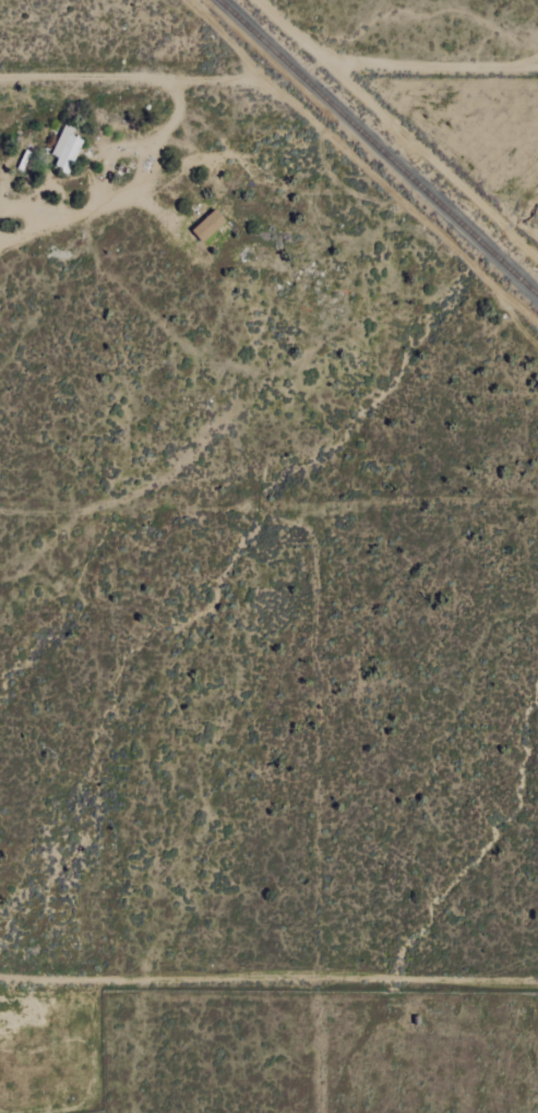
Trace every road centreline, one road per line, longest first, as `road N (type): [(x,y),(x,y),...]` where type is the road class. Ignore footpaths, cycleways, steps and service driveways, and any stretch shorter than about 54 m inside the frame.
road 1 (residential): [(0,980),(537,979)]
road 2 (track): [(537,259),(258,0)]
road 3 (track): [(260,80),(537,324)]
road 4 (track): [(0,242),(72,218),(139,183),(177,104),(177,79)]
road 5 (residential): [(0,80),(260,80)]
road 6 (residential): [(330,63),(537,66)]

